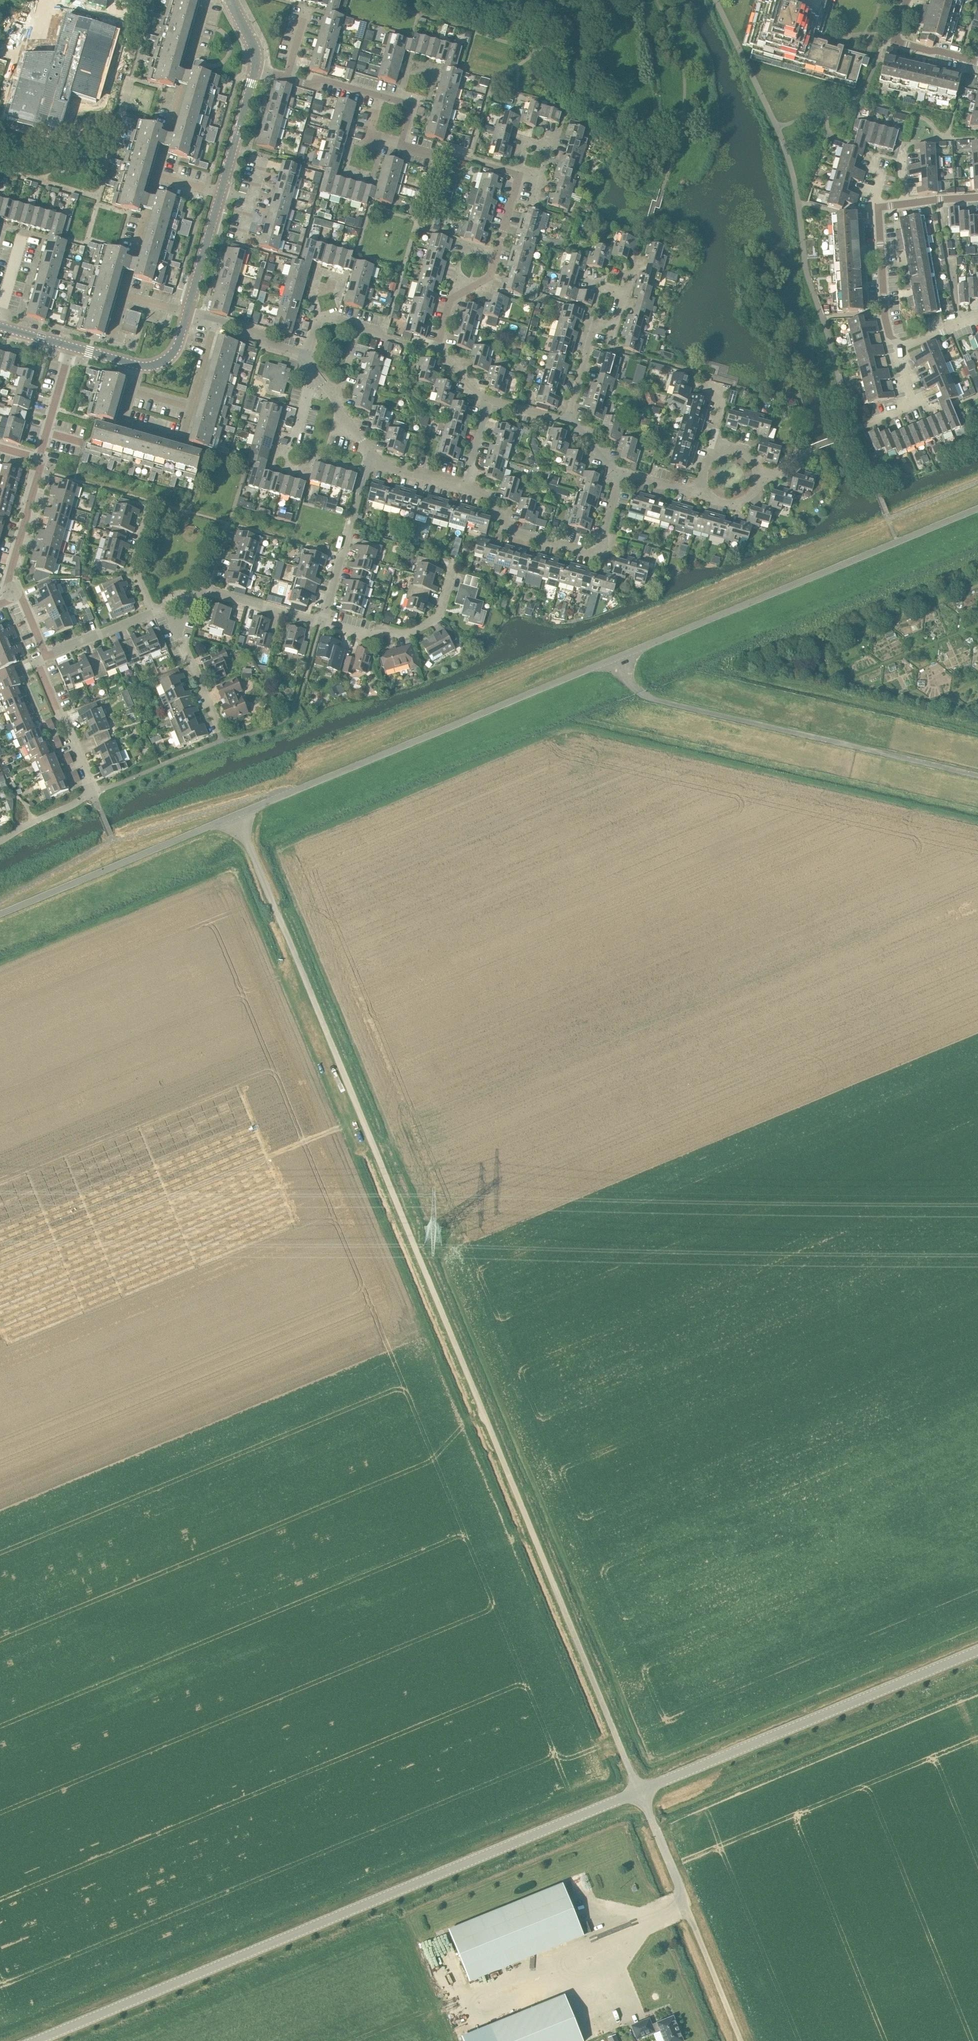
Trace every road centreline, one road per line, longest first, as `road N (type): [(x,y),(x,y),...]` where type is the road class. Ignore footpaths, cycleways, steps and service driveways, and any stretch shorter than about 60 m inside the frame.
road 1 (unclassified): [(0,913),(977,508)]
road 2 (unclassified): [(977,1650),(38,2040)]
road 3 (residential): [(463,488),(490,494),(503,530),(599,556),(621,473)]
road 4 (residential): [(157,174),(205,0)]
road 5 (residential): [(321,622),(403,635),(438,617),(454,562)]
road 6 (residential): [(321,622),(370,459)]
road 7 (residential): [(567,421),(593,328),(615,330),(626,295)]
road 8 (residential): [(92,794),(38,659),(46,655)]
road 9 (residential): [(898,349),(885,314),(878,205)]
road 10 (residential): [(16,596),(10,577),(40,458)]
road 11 (track): [(849,680),(977,626)]
road 12 (residential): [(219,733),(169,606)]
road 13 (tertiary): [(221,193),(255,69)]
road 14 (residential): [(977,61),(896,42),(907,0)]
road 15 (residential): [(132,390),(123,422),(179,438),(189,406)]
road 16 (residential): [(123,293),(157,174)]
road 17 (tertiary): [(188,312),(221,193)]
road 18 (residential): [(519,175),(401,144)]

